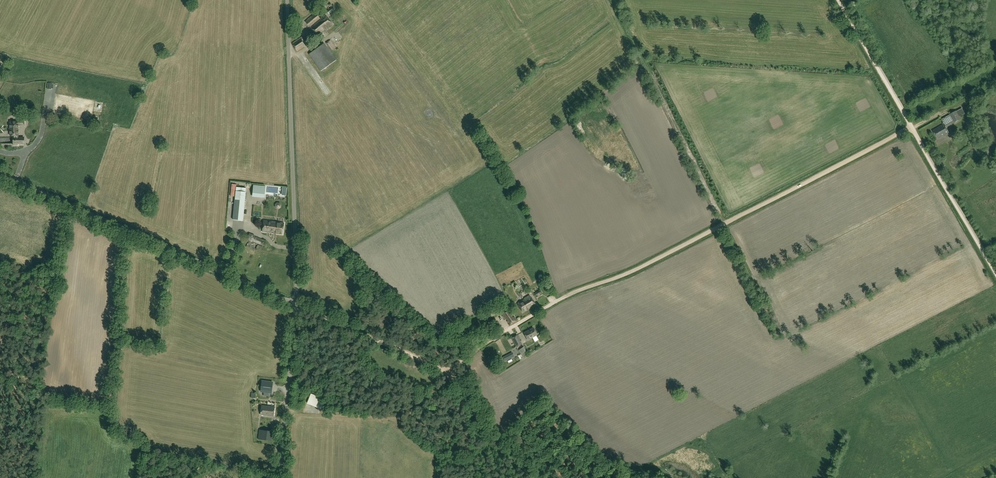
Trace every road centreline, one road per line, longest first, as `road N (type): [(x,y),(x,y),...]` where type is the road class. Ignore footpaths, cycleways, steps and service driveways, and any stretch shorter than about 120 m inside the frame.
road 1 (track): [(449,373),(565,297),(634,271),(911,128)]
road 2 (unclassified): [(0,174),(296,305)]
road 3 (unclassified): [(296,305),(287,0)]
road 4 (track): [(614,0),(724,224)]
road 5 (track): [(449,373),(393,417),(286,411)]
road 6 (unclassified): [(279,477),(296,305)]
road 7 (track): [(995,275),(911,128)]
road 8 (track): [(449,373),(296,305)]
road 9 (track): [(838,0),(911,128)]

